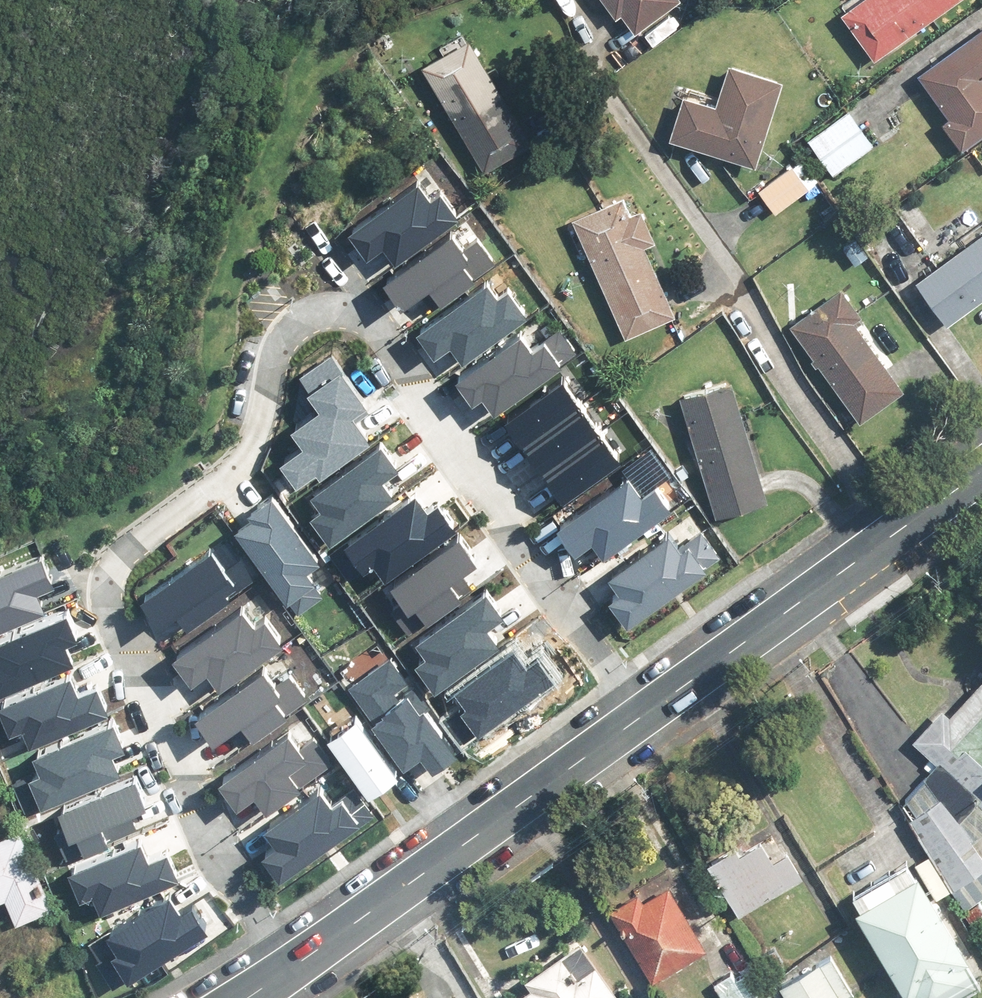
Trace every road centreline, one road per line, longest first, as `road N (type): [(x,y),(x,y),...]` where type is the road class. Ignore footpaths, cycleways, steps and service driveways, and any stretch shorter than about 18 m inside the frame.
road 1 (residential): [(291,970),(185,783),(107,600),(126,550),(238,466),(256,438),(282,345),(305,316),(348,313),(397,351),(558,603),(643,715)]
road 2 (residential): [(291,970),(643,715)]
road 3 (residential): [(643,715),(981,473)]

